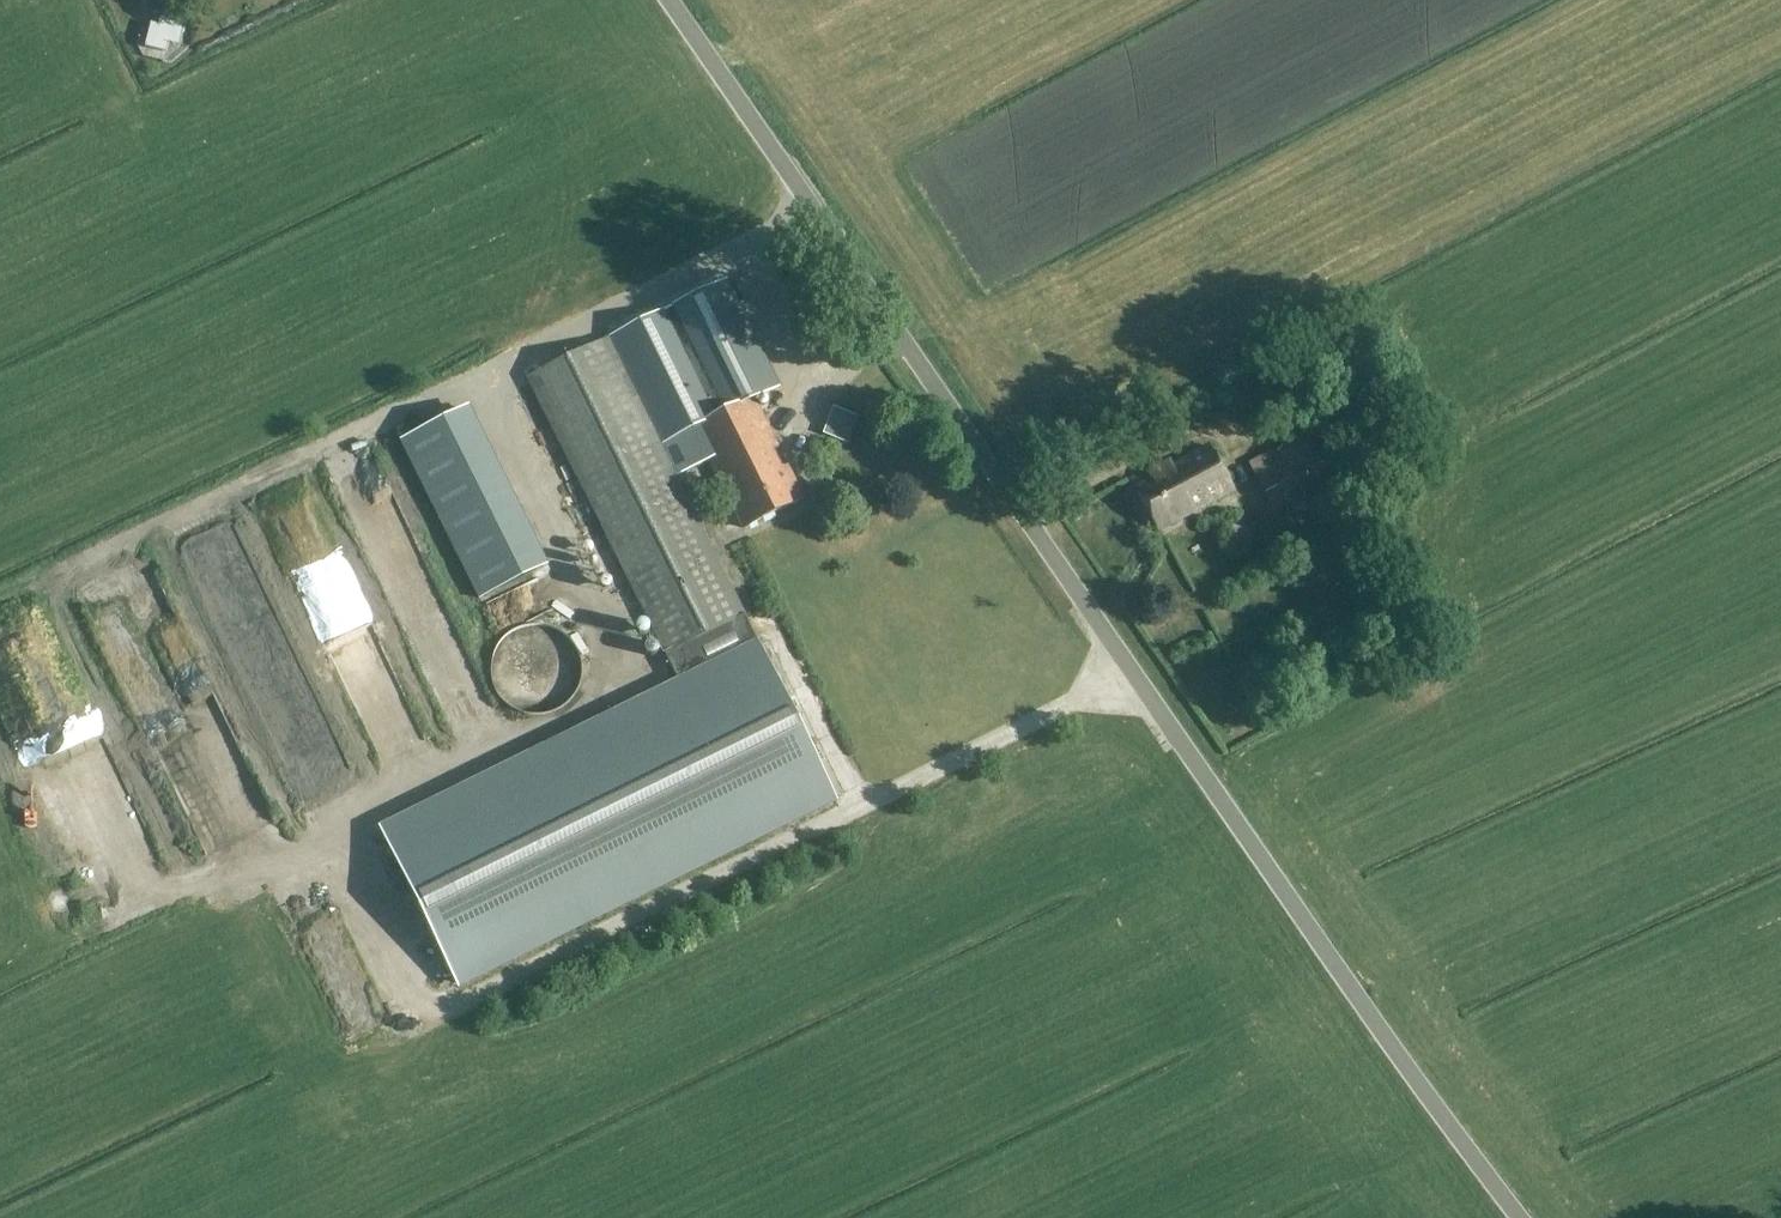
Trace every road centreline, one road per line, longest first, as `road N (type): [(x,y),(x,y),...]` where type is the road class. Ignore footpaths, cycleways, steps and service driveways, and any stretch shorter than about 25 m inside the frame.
road 1 (unclassified): [(1534,1217),(674,0)]

